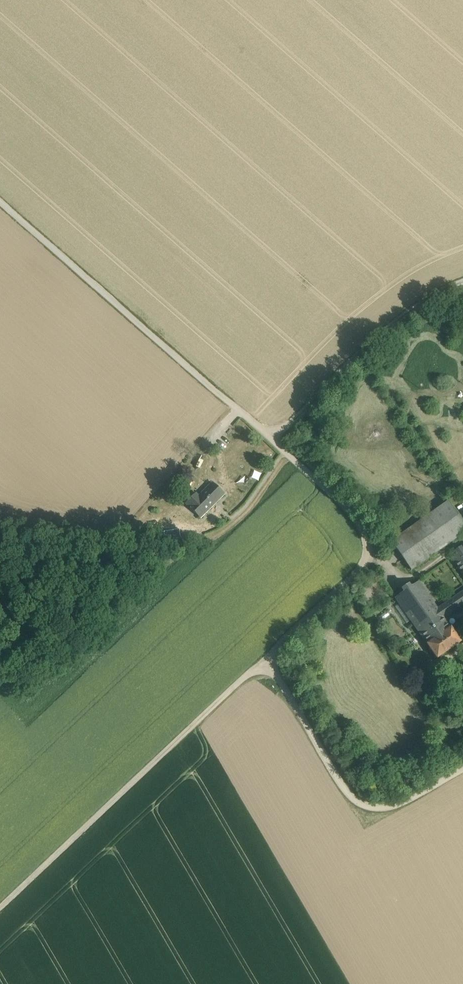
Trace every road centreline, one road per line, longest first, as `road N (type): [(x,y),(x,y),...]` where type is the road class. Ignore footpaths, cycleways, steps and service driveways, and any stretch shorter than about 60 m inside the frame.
road 1 (unclassified): [(0,200),(270,435),(360,526),(371,552),(362,571),(269,658)]
road 2 (unclassified): [(269,658),(0,908)]
road 3 (unclassified): [(462,768),(404,801),(371,809),(349,792),(269,658)]
road 4 (track): [(462,282),(408,311),(270,435)]

